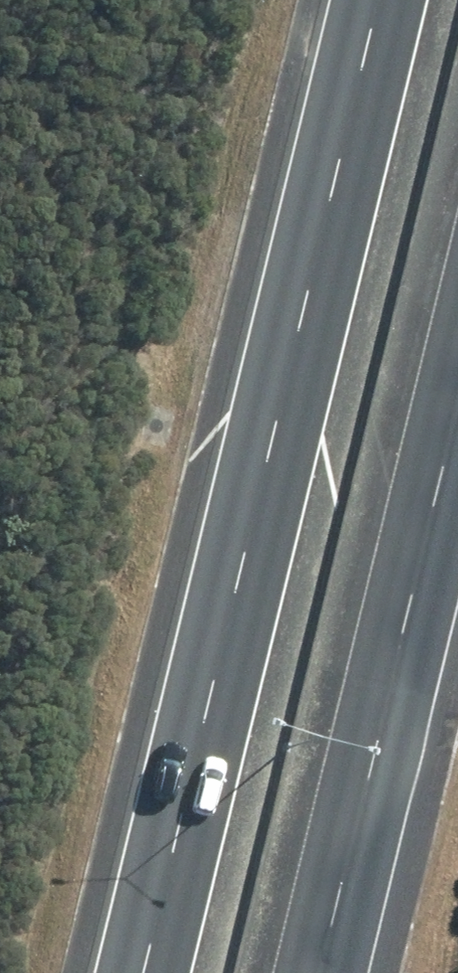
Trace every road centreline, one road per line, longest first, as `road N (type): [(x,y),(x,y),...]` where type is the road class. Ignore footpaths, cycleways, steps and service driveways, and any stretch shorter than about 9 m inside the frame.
road 1 (motorway): [(142,972),(379,0)]
road 2 (motorway): [(457,413),(324,972)]

